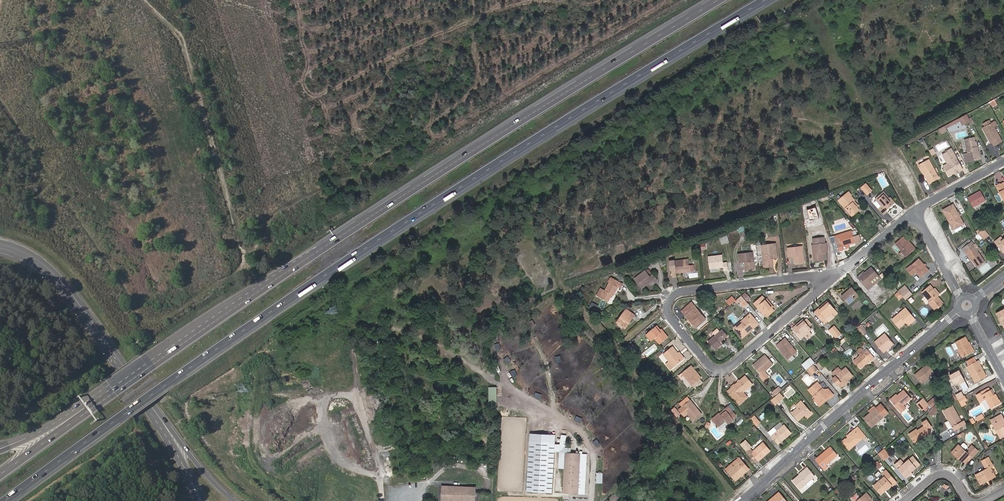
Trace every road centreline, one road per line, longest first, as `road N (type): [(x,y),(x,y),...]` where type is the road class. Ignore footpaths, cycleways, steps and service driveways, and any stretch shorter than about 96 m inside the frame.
road 1 (motorway): [(5,500),(434,204),(766,0)]
road 2 (motorway): [(719,0),(421,183),(88,411)]
road 3 (residential): [(809,276),(683,291),(674,293),(668,312),(722,370),(815,294)]
road 4 (tertiary): [(743,500),(960,311)]
road 5 (tertiary): [(0,244),(37,260),(63,284),(173,437)]
road 6 (track): [(592,500),(591,445),(558,413),(500,384)]

